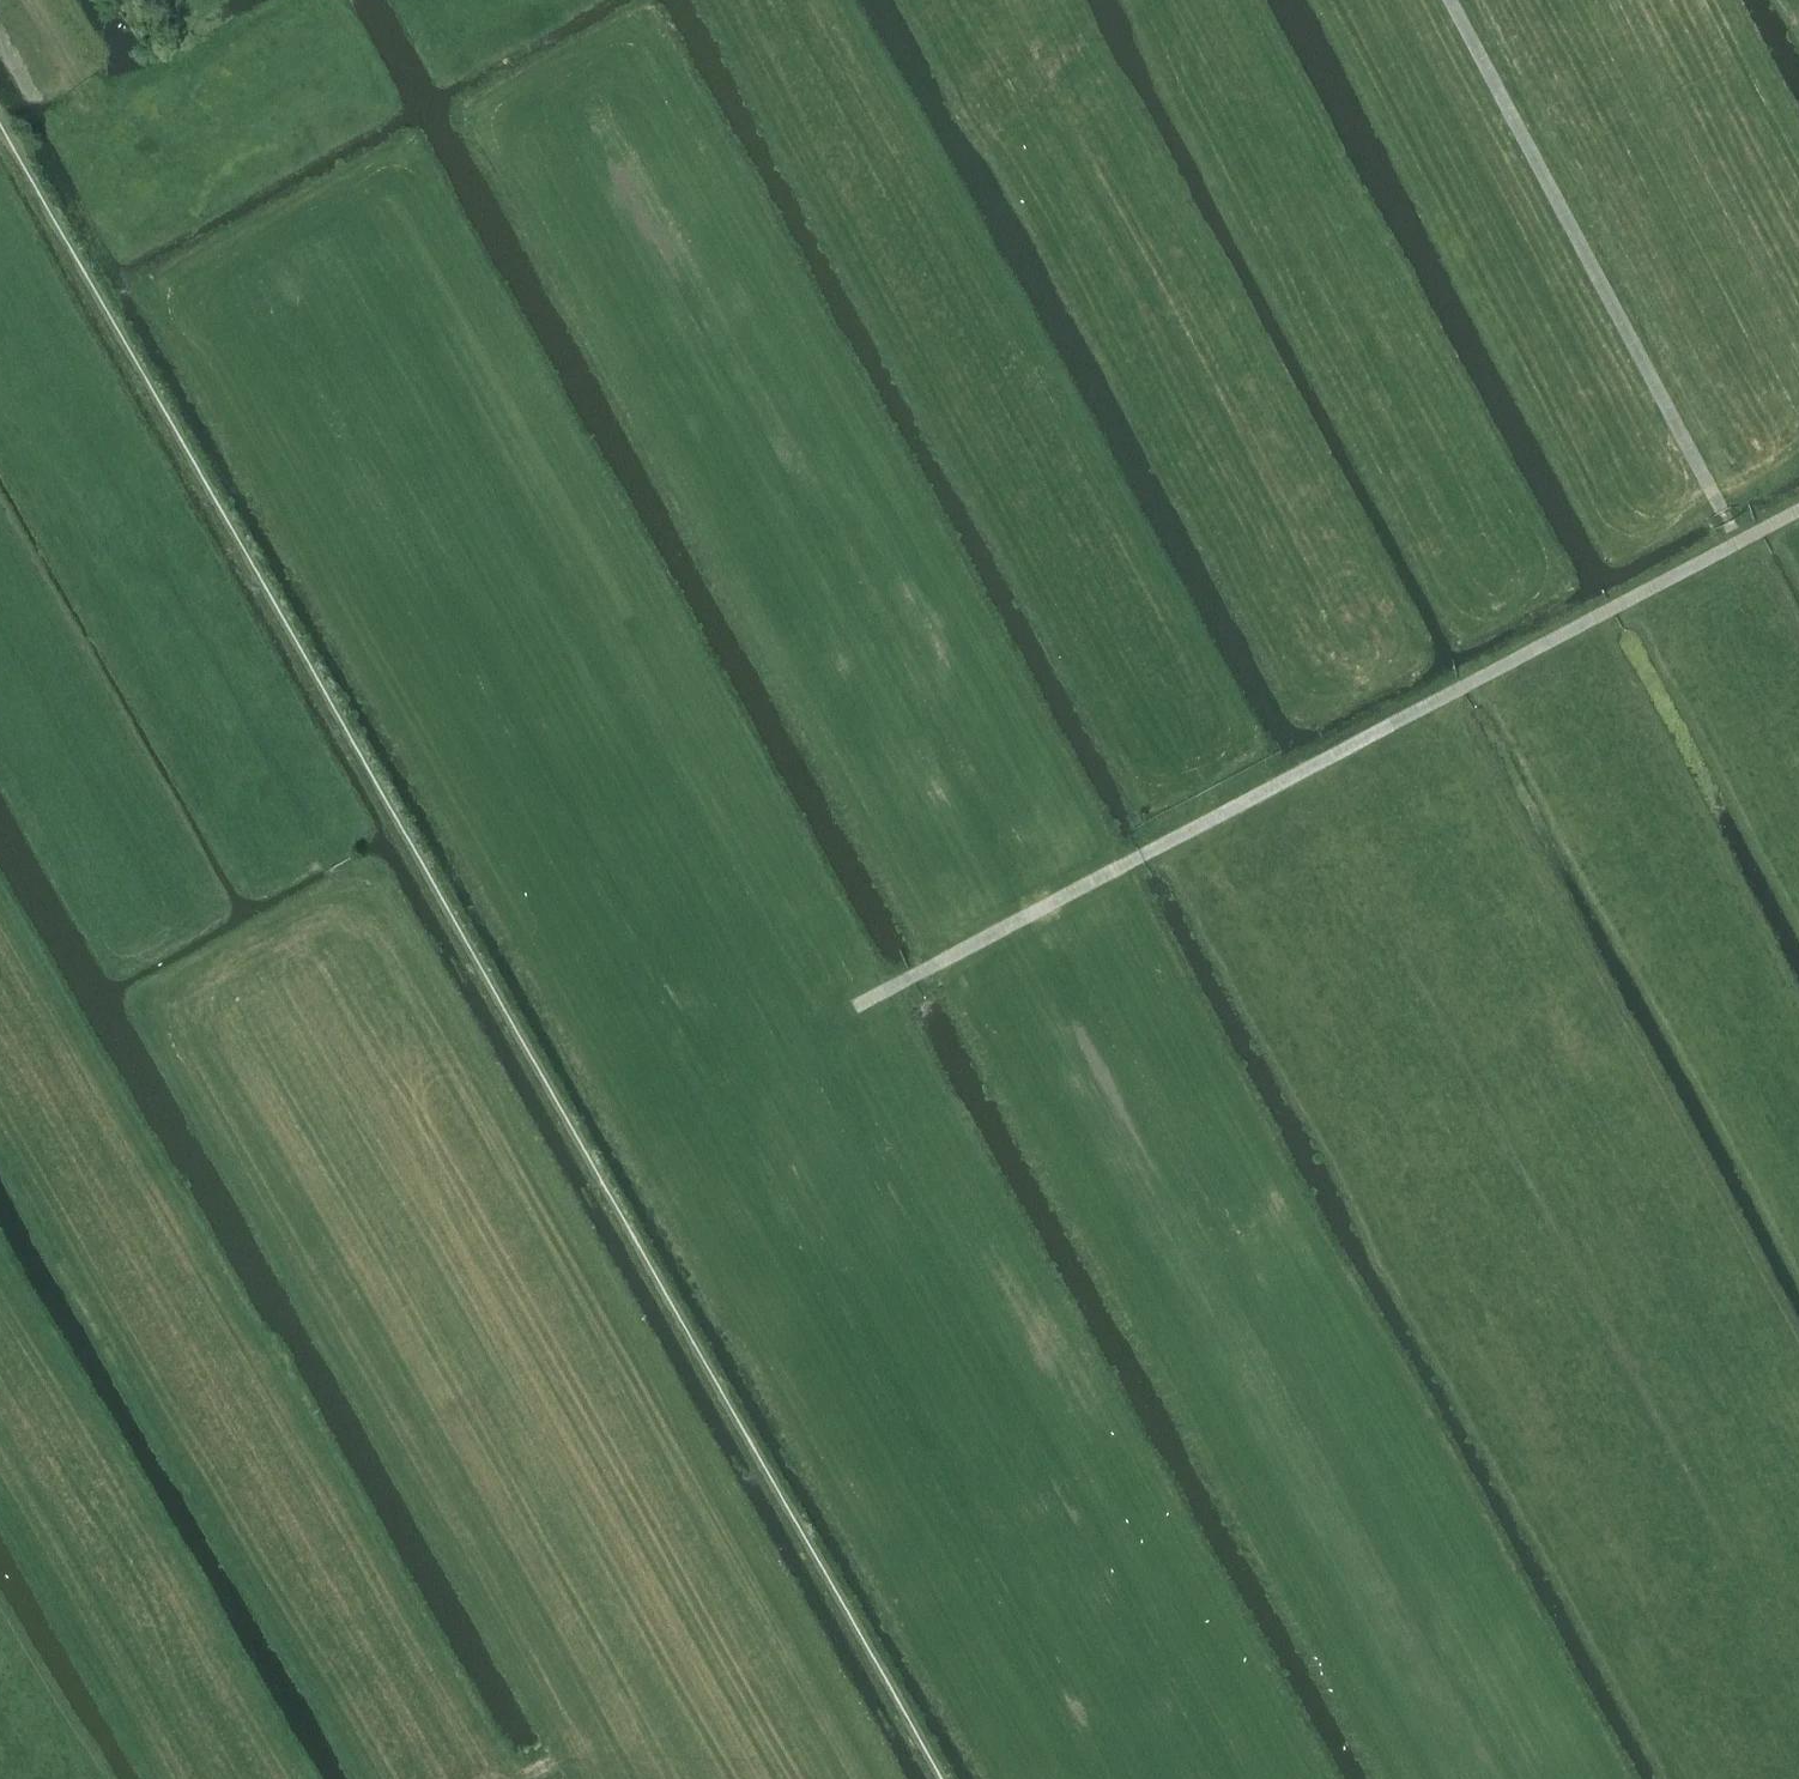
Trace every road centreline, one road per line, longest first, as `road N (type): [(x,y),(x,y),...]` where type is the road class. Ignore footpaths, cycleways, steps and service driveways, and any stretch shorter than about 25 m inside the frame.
road 1 (track): [(1798,507),(854,1007)]
road 2 (track): [(1449,0),(1737,540)]

